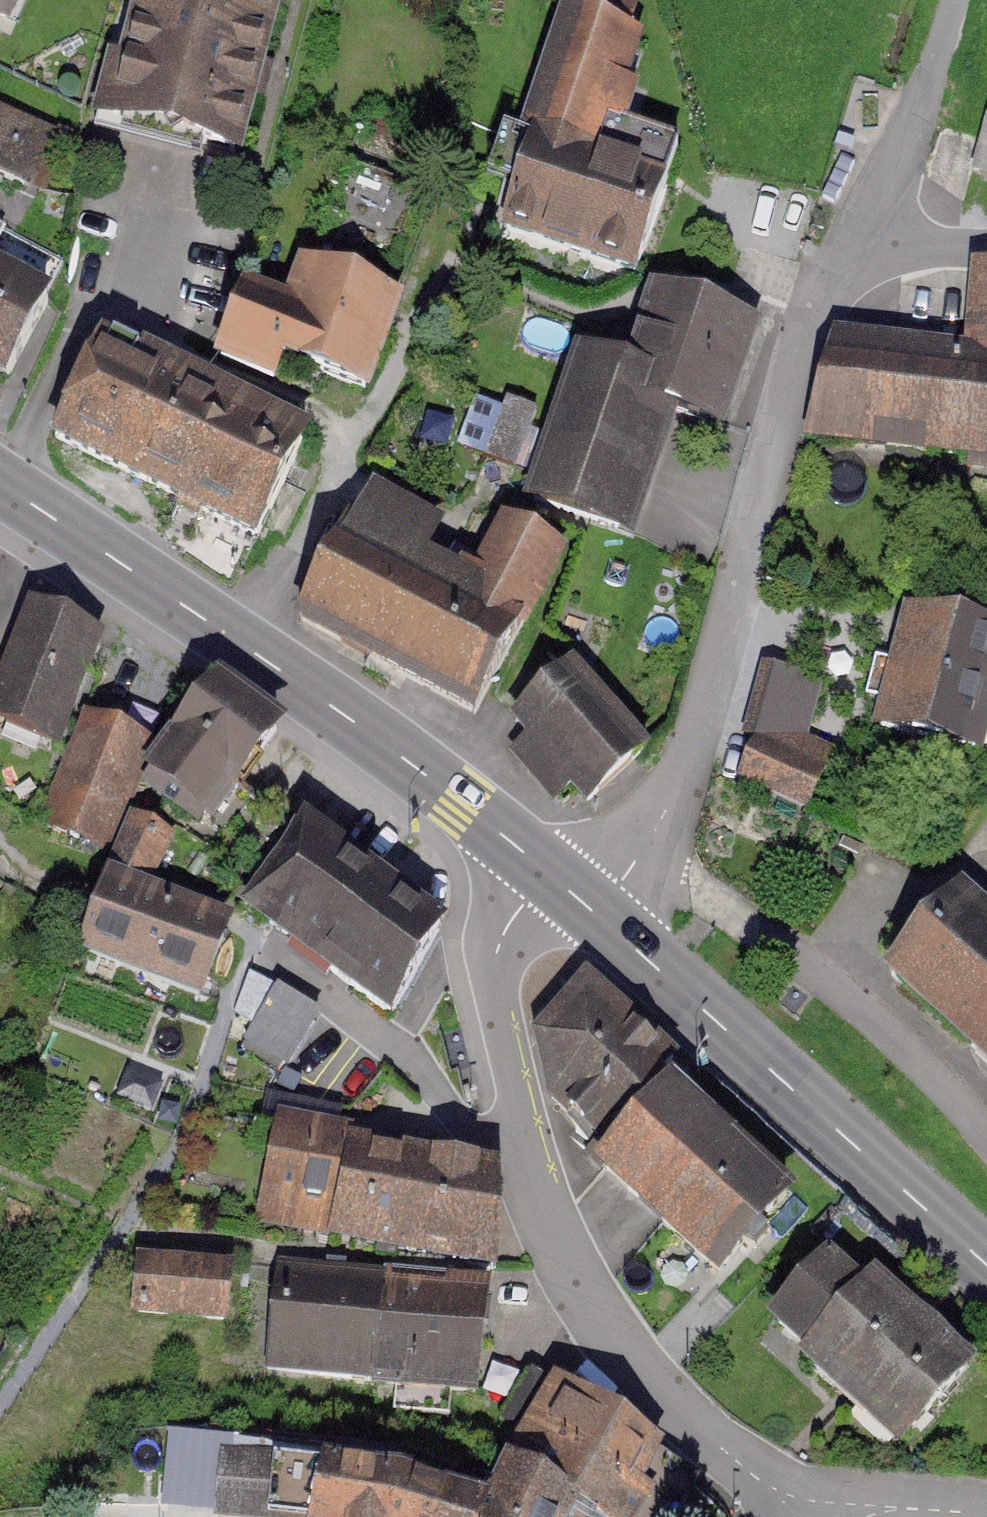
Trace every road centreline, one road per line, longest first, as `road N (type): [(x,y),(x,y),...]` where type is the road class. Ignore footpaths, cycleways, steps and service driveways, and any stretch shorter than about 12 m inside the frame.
road 1 (residential): [(572,891),(526,902),(505,928),(493,983),(548,1225),(626,1354),(687,1424),(760,1482),(814,1507)]
road 2 (residential): [(572,891),(617,883),(687,762),(777,433),(859,232)]
road 3 (primary): [(0,482),(411,762),(572,891)]
road 4 (primary): [(572,891),(986,1265)]
road 5 (residential): [(859,232),(933,81),(956,0)]
road 6 (residential): [(986,1515),(814,1507)]
road 7 (residential): [(859,232),(986,239)]

